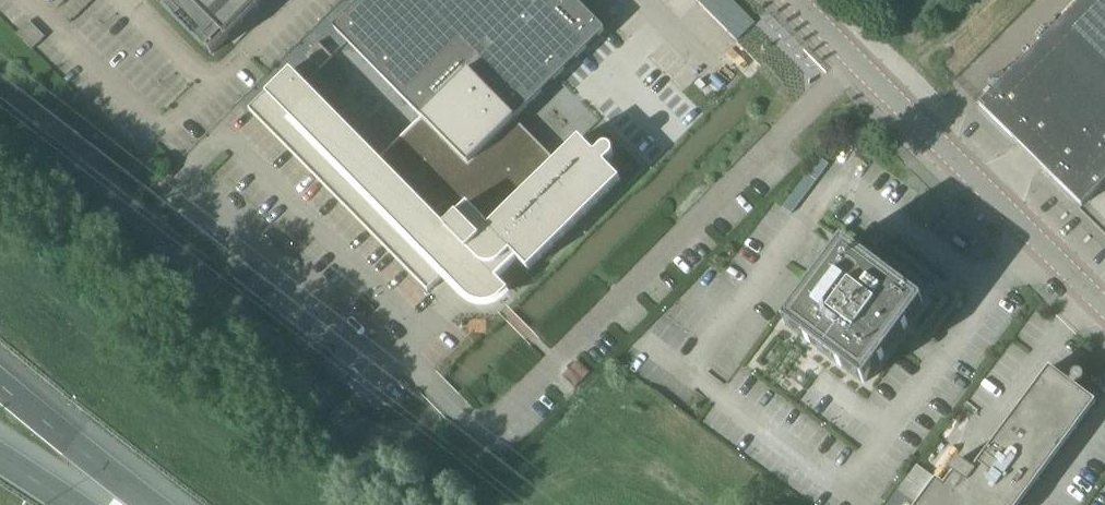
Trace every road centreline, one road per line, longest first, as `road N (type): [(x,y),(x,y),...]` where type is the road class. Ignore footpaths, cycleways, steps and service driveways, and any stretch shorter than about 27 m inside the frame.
road 1 (residential): [(1104,308),(867,74)]
road 2 (motorway): [(145,504),(0,387)]

